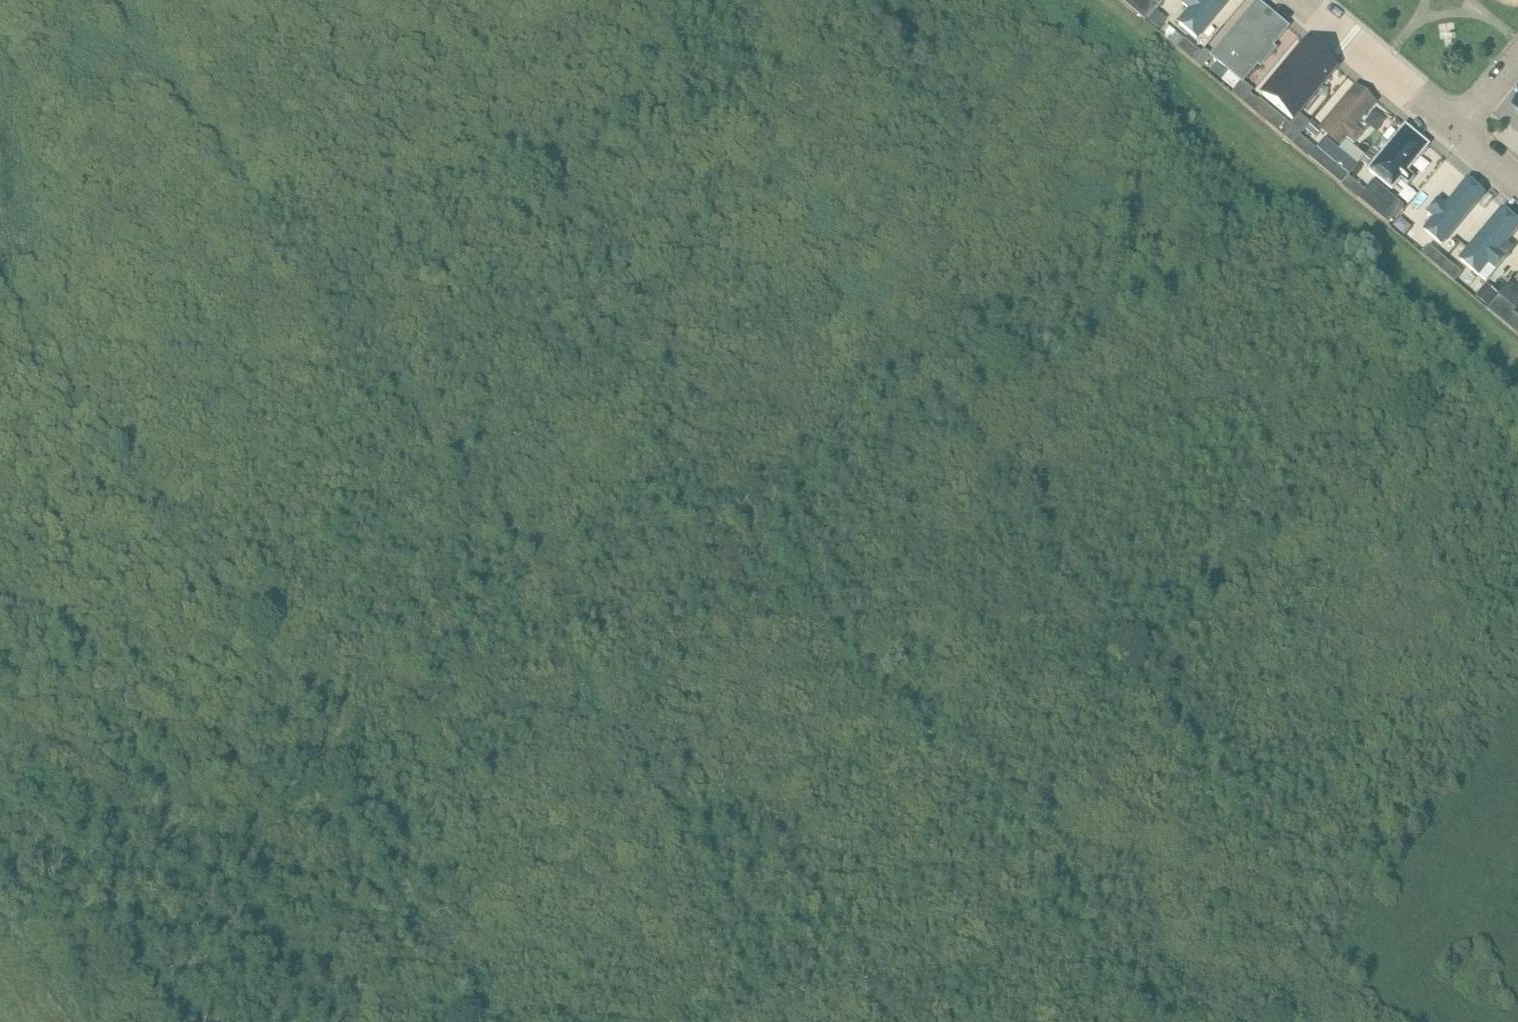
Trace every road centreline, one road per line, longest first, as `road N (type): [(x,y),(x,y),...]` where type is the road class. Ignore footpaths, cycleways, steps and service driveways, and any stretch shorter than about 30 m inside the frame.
road 1 (residential): [(1463,128),(1306,0)]

